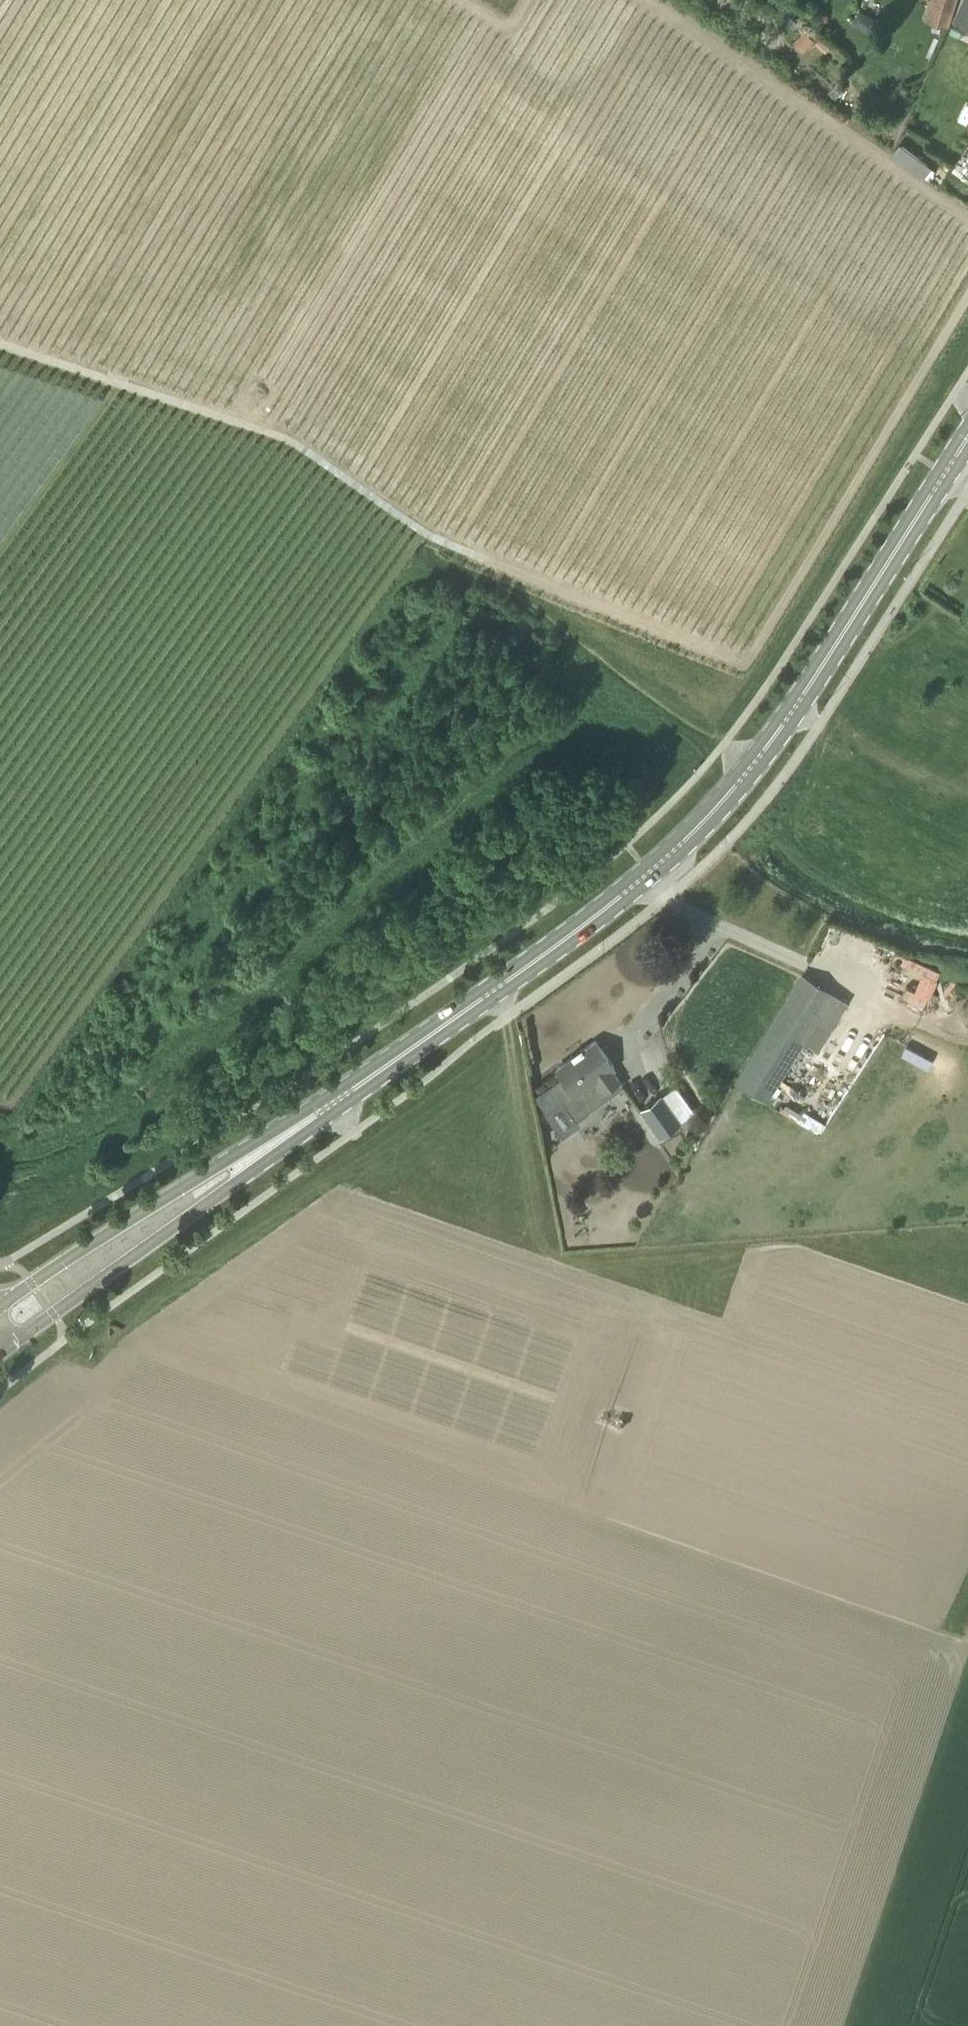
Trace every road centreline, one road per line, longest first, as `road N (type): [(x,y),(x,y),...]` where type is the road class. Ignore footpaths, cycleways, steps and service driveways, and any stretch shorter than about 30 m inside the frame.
road 1 (primary): [(418,1044),(589,921),(699,827),(790,717),(967,438)]
road 2 (primary): [(0,1354),(418,1044)]
road 3 (primary): [(418,1044),(0,1307)]
road 4 (track): [(0,343),(302,446),(430,535)]

